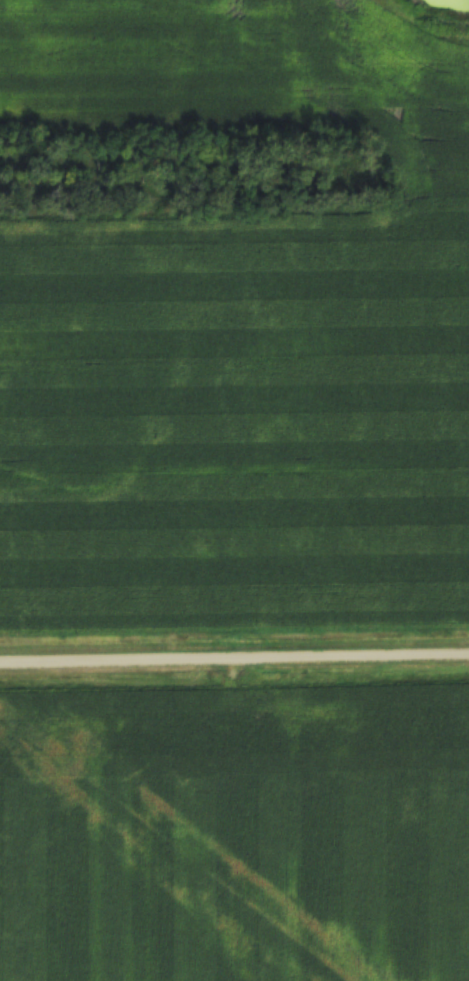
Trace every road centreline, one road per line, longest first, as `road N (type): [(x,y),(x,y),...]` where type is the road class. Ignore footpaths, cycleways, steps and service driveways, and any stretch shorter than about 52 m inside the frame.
road 1 (residential): [(468,652),(0,660)]

